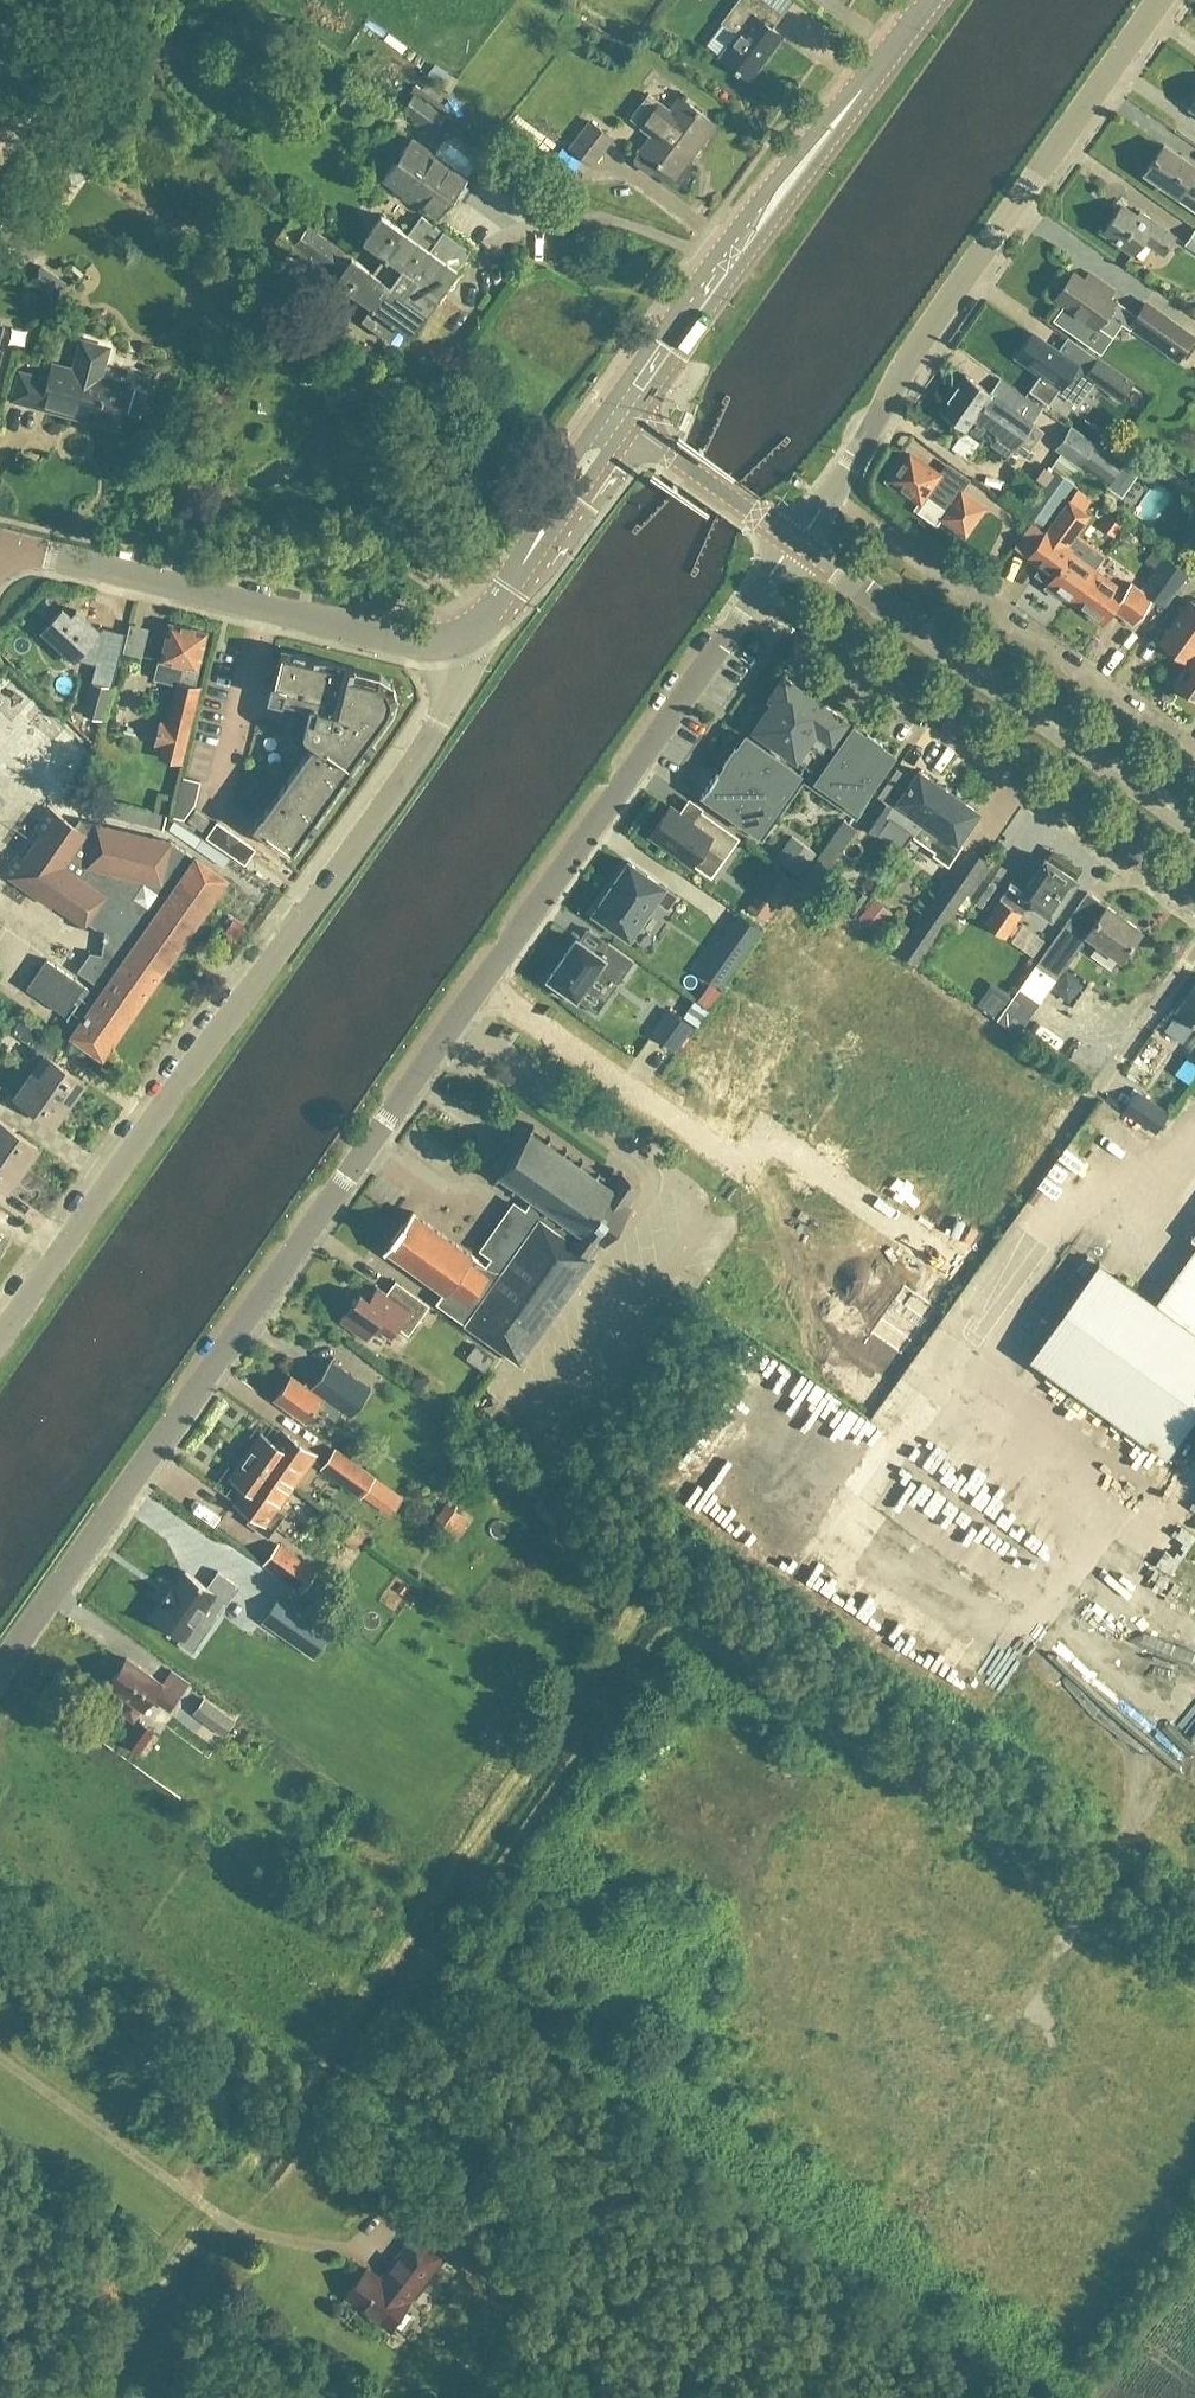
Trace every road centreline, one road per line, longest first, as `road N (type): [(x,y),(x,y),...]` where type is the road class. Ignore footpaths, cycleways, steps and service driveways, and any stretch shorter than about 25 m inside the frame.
road 1 (tertiary): [(0,1674),(491,973)]
road 2 (residential): [(0,1340),(433,737),(455,683),(454,642)]
road 3 (tertiary): [(791,543),(1159,0)]
road 4 (tertiary): [(618,419),(935,0)]
road 5 (tertiary): [(491,973),(791,543)]
road 6 (unclassified): [(1194,830),(791,543)]
road 7 (residential): [(789,617),(1194,901)]
road 8 (tertiary): [(454,642),(417,643),(0,547)]
road 9 (residential): [(1194,756),(861,515)]
road 10 (residential): [(491,973),(736,1147),(762,1110)]
road 11 (tertiary): [(454,642),(495,610),(618,419)]
road 12 (tertiary): [(791,543),(618,419)]

